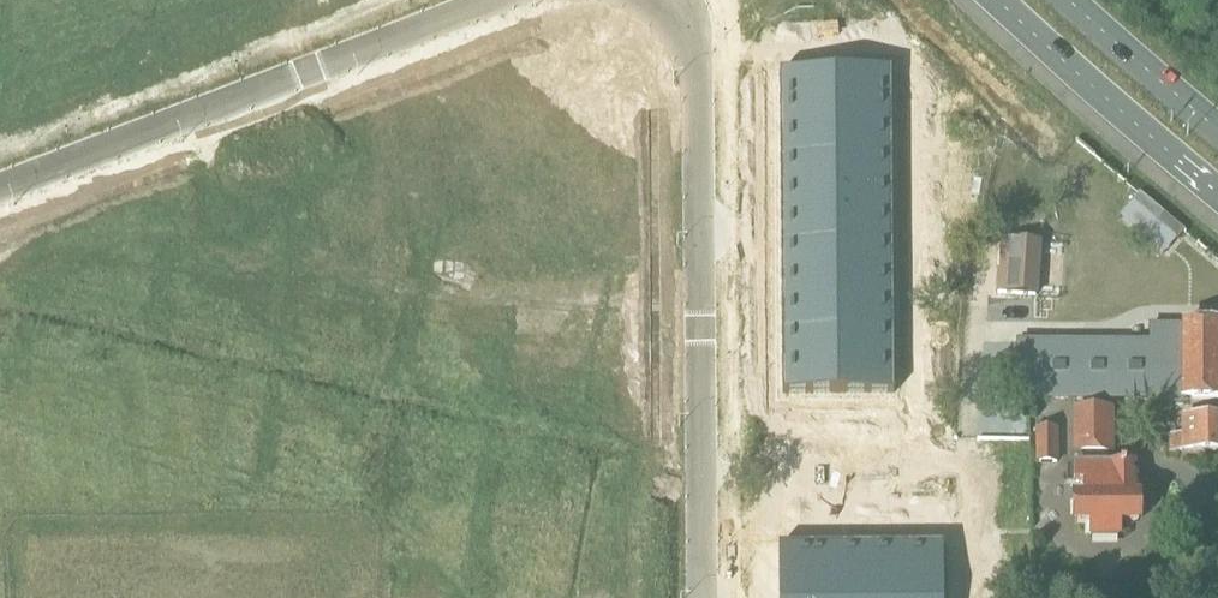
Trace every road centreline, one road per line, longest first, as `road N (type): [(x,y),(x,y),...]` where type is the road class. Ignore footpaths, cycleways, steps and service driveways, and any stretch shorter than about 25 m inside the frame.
road 1 (unclassified): [(0,187),(499,0)]
road 2 (unclassified): [(663,0),(699,56),(700,467)]
road 3 (unclassified): [(990,597),(988,468),(700,467)]
road 4 (secondary): [(998,0),(1217,192)]
road 5 (secondary): [(1217,126),(1074,0)]
road 6 (unclassified): [(700,467),(701,597)]

